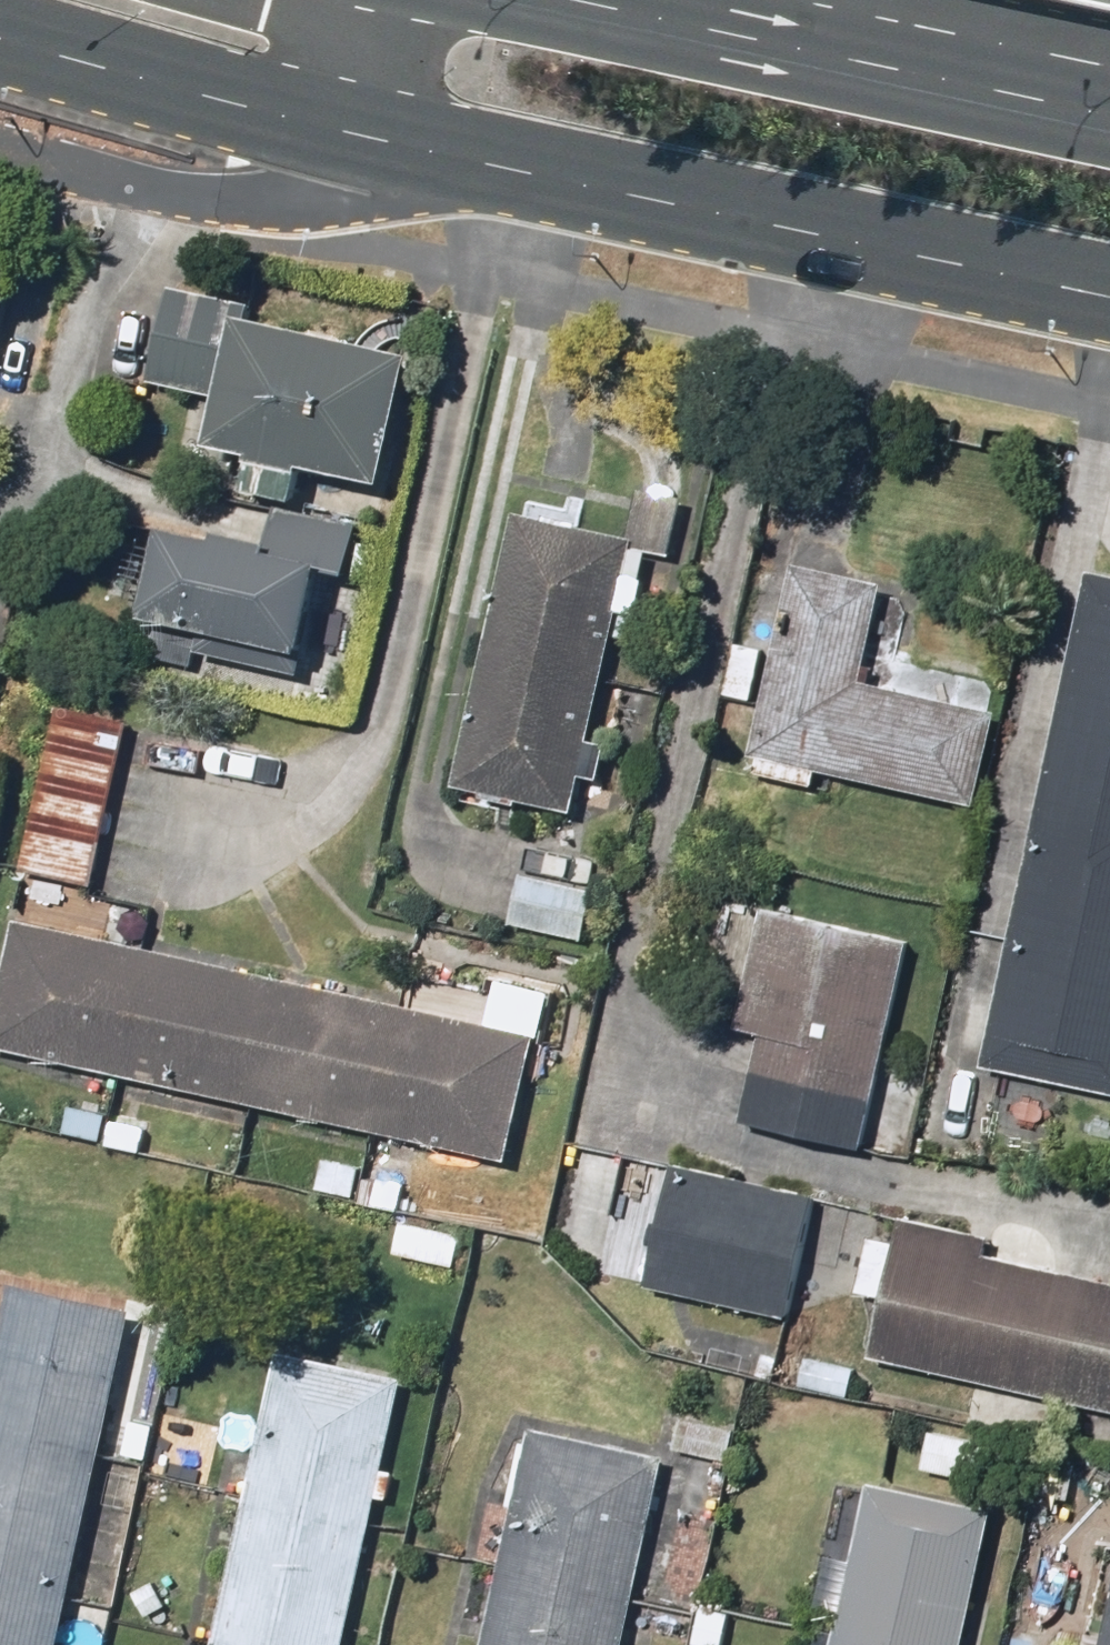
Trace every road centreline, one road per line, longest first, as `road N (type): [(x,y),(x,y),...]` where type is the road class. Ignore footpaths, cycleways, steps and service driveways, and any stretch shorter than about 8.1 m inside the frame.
road 1 (primary): [(1109,294),(333,129),(0,38)]
road 2 (primary): [(703,0),(1109,88)]

